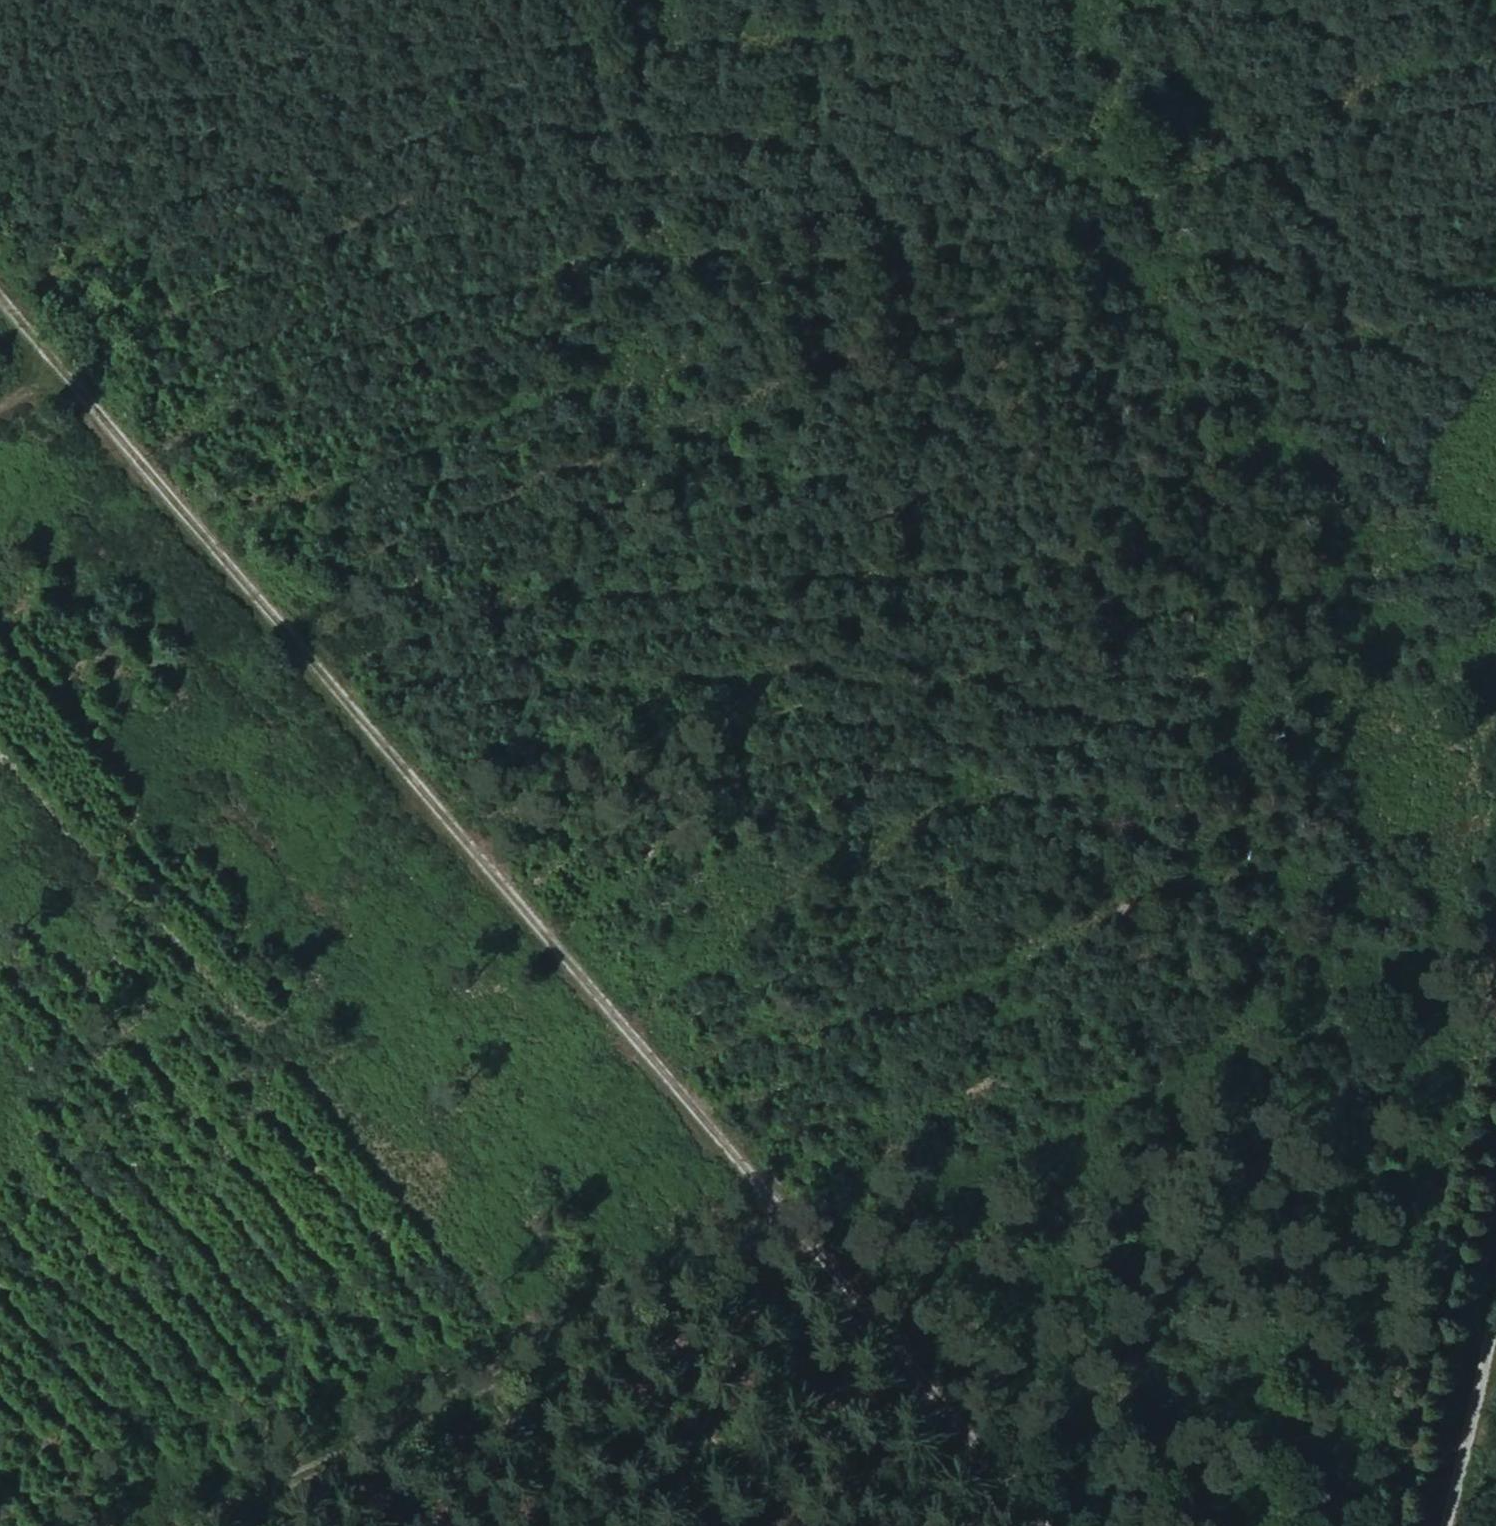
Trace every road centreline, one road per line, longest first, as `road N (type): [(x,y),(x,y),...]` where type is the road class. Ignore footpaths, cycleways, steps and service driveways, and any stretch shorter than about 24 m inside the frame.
road 1 (track): [(1026,1525),(0,301)]
road 2 (track): [(1495,1346),(1451,1525)]

